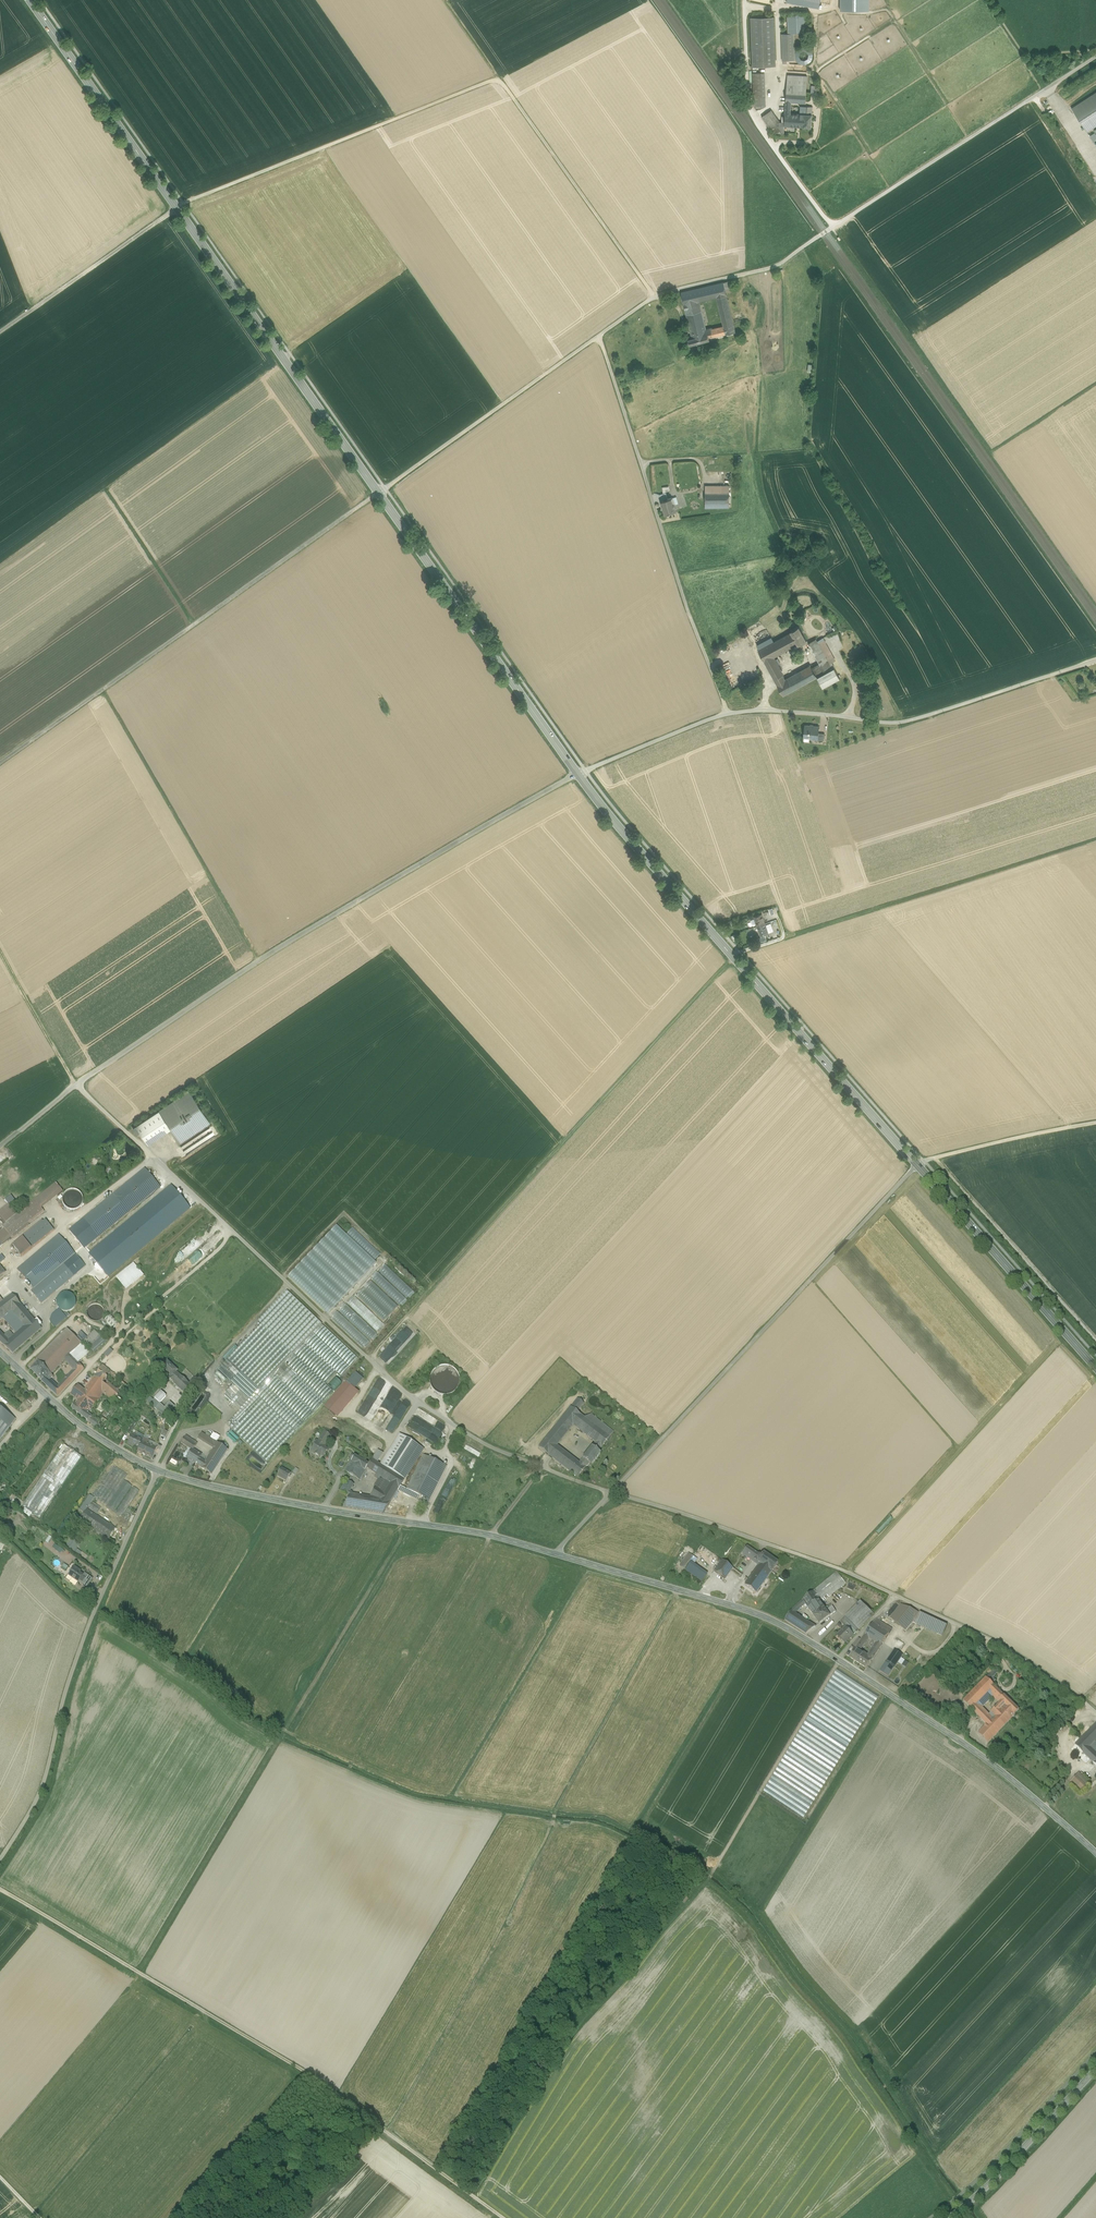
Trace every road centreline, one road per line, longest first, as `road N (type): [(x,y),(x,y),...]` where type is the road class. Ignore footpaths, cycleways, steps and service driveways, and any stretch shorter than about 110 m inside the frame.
road 1 (track): [(653,296),(496,78),(183,203),(0,332)]
road 2 (tertiary): [(1095,1854),(957,1740),(783,1626),(554,1554)]
road 3 (primary): [(30,0),(379,492)]
road 4 (track): [(0,1889),(292,2063),(504,2217)]
road 5 (unclassified): [(577,773),(263,957),(75,1085)]
road 6 (unclassified): [(1095,1714),(996,1643),(840,1570),(611,1494)]
road 7 (track): [(412,1523),(141,1973)]
road 8 (primary): [(577,773),(918,1163)]
road 9 (unclassified): [(379,492),(0,763)]
road 10 (tertiary): [(490,1536),(173,1477),(54,1405)]
road 11 (unclassified): [(918,1163),(611,1494)]
road 12 (track): [(158,1472),(92,1616),(46,1783),(0,1861)]
road 13 (unclassified): [(728,711),(598,336)]
road 14 (unclassified): [(542,1468),(486,1446),(412,1399),(235,1234)]
road 15 (unclassified): [(1095,660),(902,723),(728,711)]
road 16 (primary): [(379,492),(577,773)]
road 17 (track): [(1095,57),(834,226)]
road 18 (primary): [(918,1163),(1095,1370)]
road 19 (unclassified): [(598,336),(379,492)]
road 20 (unclassified): [(598,336),(653,296),(783,263),(834,226)]
road 21 (track): [(745,0),(749,107),(834,226)]
road 22 (unclassified): [(235,1234),(54,1405)]
road 23 (unclassified): [(235,1234),(75,1085)]
road 24 (tertiary): [(949,2217),(1095,2070)]
road 25 (unclassified): [(1095,1122),(918,1163)]
road 26 (track): [(15,1269),(152,1156)]
road 27 (unclassified): [(728,711),(577,773)]
road 28 (track): [(0,950),(75,1085)]
road 29 (track): [(1095,49),(1020,51),(987,0)]

